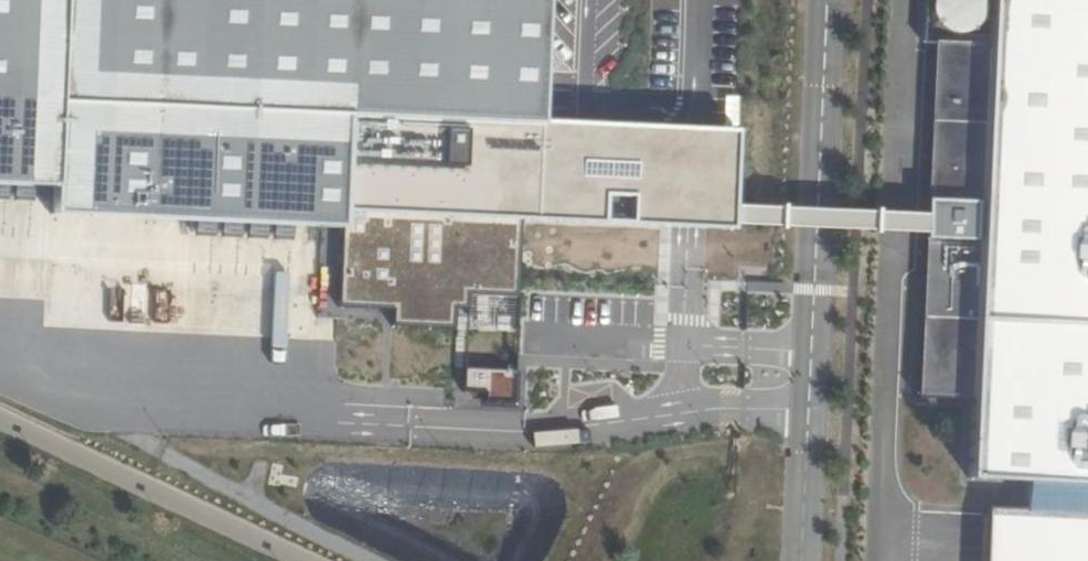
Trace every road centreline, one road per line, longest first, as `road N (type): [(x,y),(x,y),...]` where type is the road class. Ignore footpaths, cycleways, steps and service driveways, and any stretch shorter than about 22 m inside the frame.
road 1 (unclassified): [(802,560),(826,0)]
road 2 (residential): [(0,419),(300,560)]

